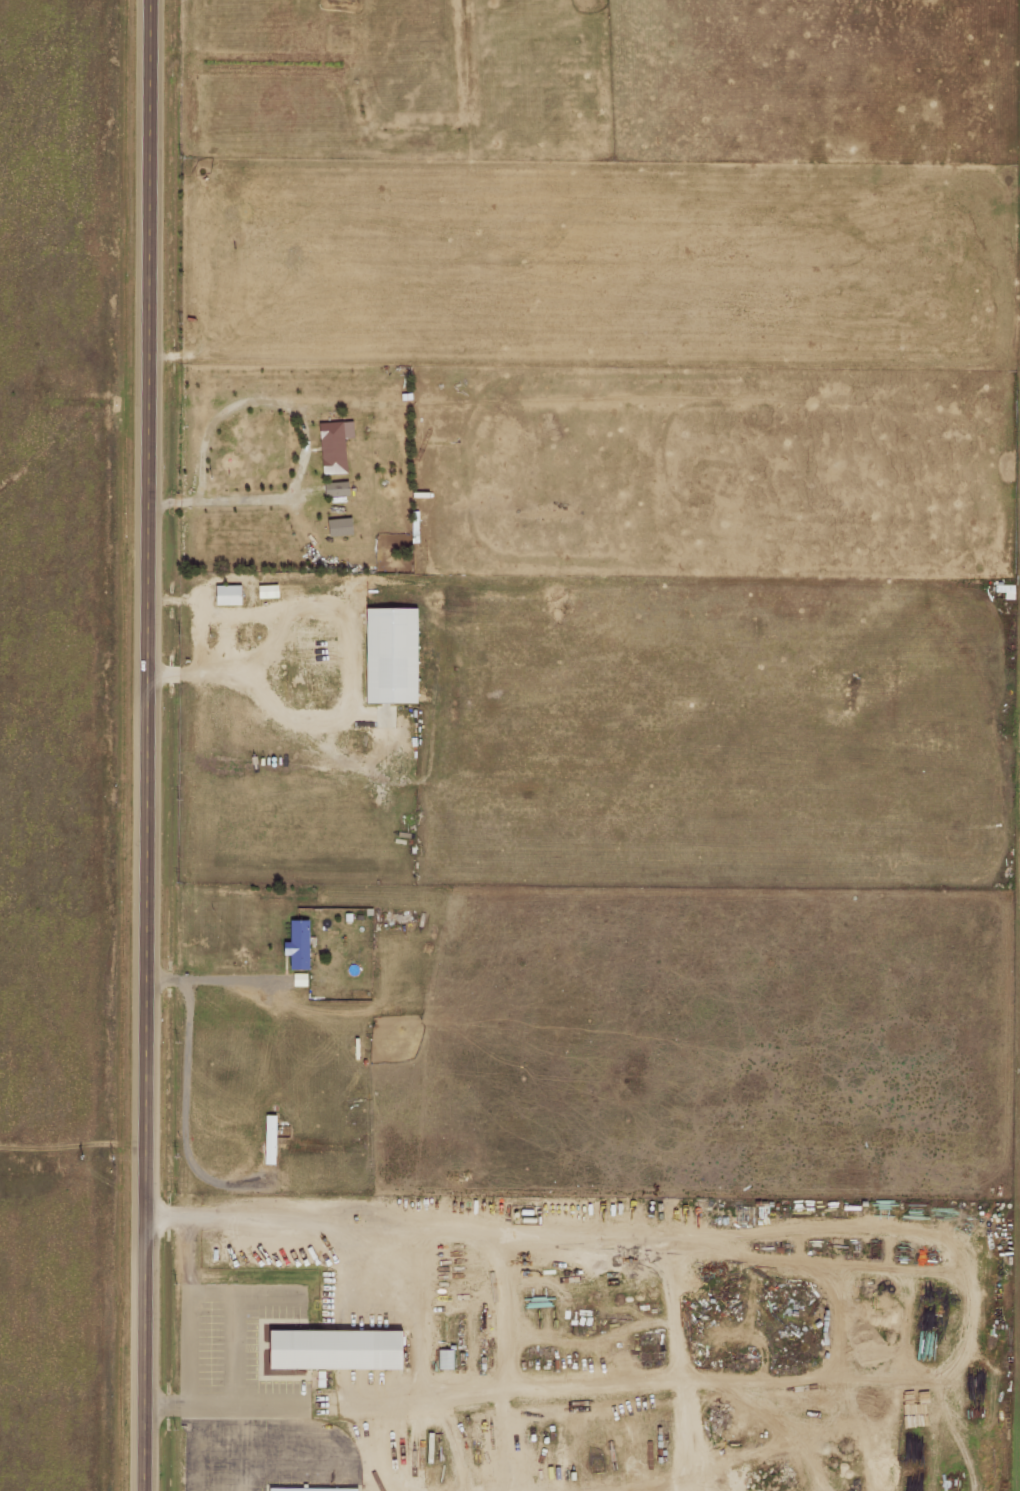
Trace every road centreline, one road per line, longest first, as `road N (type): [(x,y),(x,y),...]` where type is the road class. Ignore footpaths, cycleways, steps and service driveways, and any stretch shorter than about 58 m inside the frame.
road 1 (secondary): [(147,1490),(155,0)]

